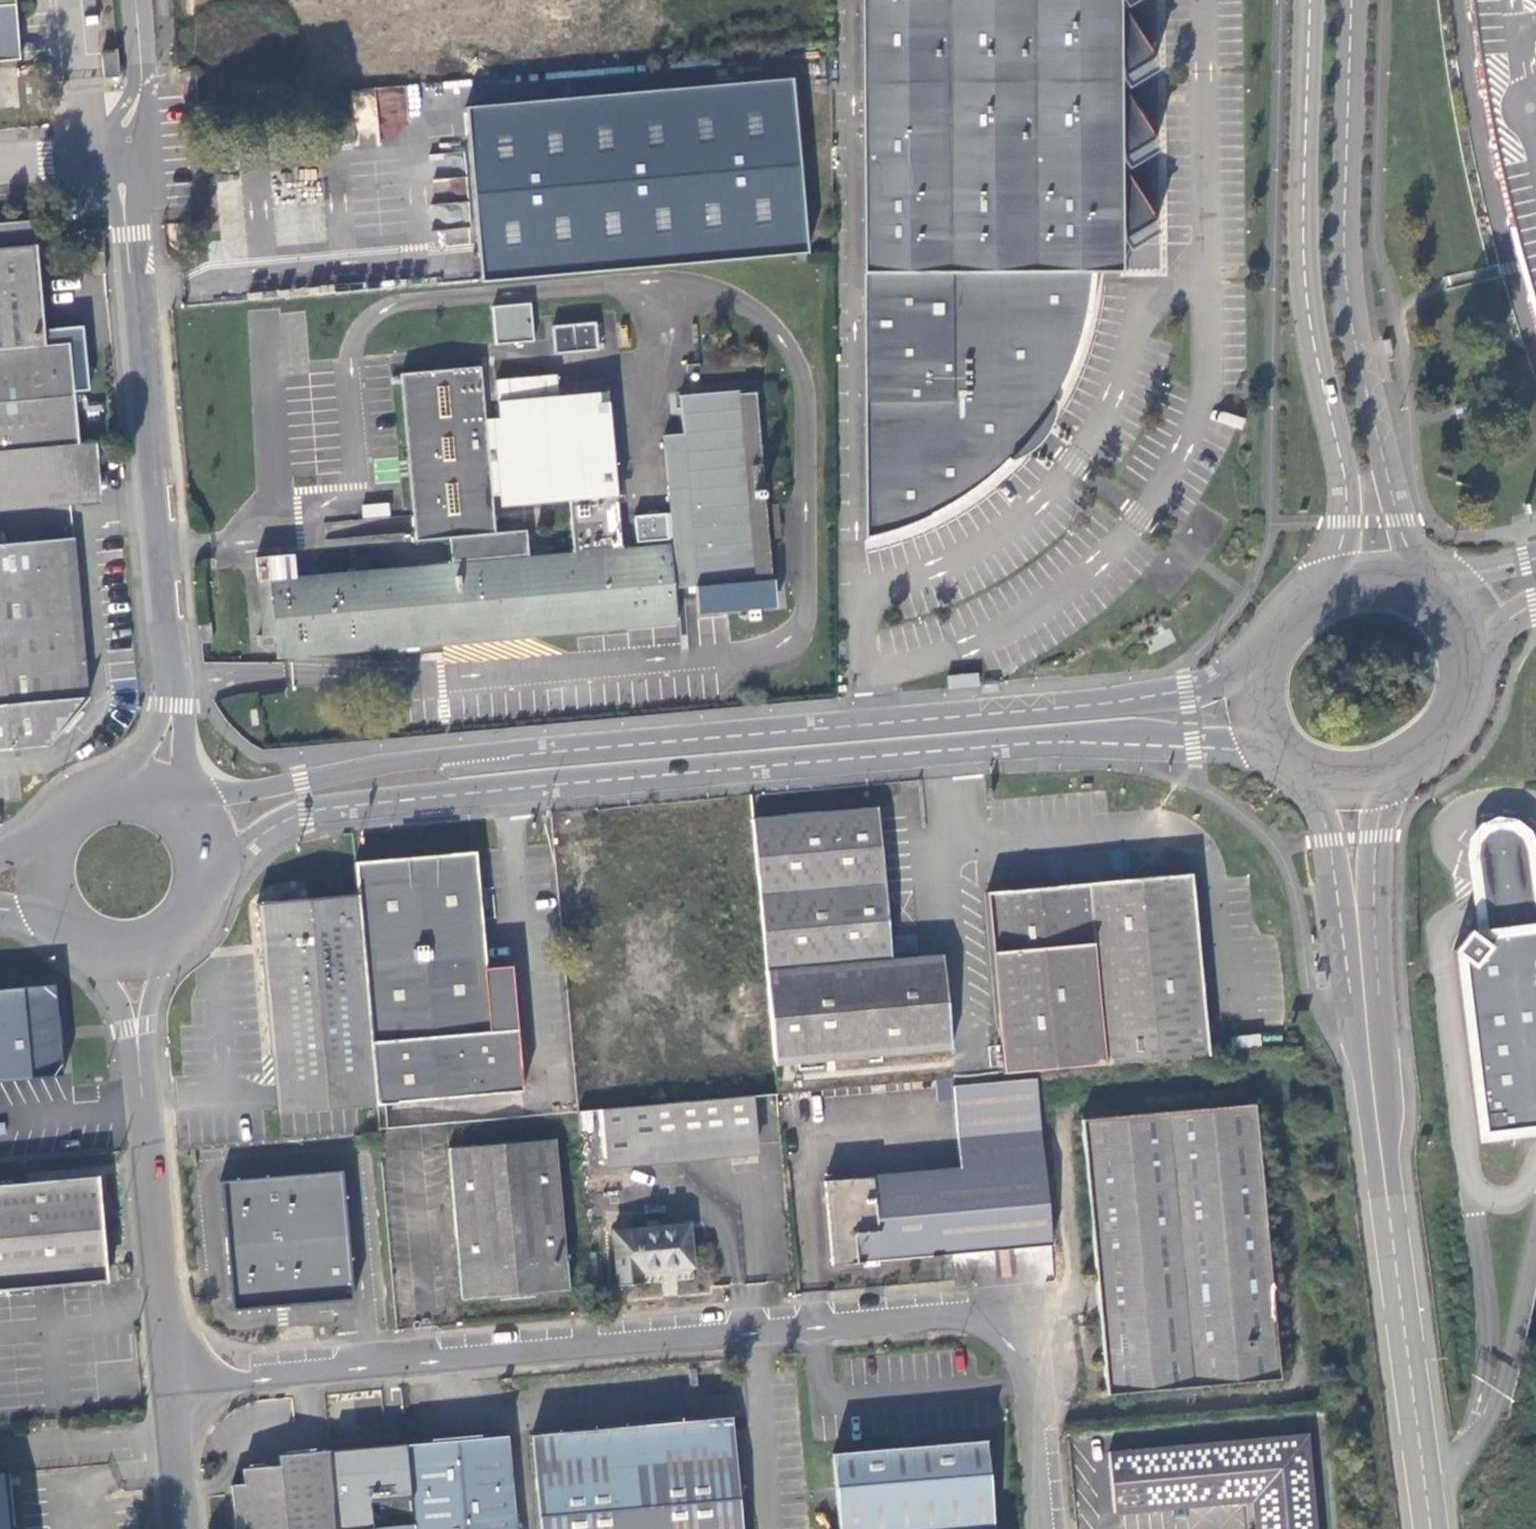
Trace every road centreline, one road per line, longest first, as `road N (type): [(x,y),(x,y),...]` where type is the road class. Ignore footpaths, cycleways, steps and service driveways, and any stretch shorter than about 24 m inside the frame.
road 1 (secondary): [(226,886),(263,835),(308,813),(1046,742),(1275,749)]
road 2 (unclassified): [(175,1387),(1029,1311),(1044,1528)]
road 3 (secondary): [(1256,677),(1128,702),(378,767),(197,800)]
road 4 (secondary): [(1313,0),(1305,265),(1348,498),(1338,556),(1306,602)]
road 5 (secondary): [(1359,933),(1431,1528)]
road 6 (secondary): [(1419,582),(1347,277),(1352,0)]
road 7 (unclassified): [(123,151),(174,684)]
road 8 (unclassified): [(141,1049),(175,1387)]
road 9 (secondary): [(1359,933),(1392,774)]
road 10 (secondary): [(1320,780),(1329,841),(1359,933)]
road 11 (unclassified): [(134,0),(141,91),(123,151)]
road 12 (unclassified): [(175,1387),(189,1528)]
road 13 (secondary): [(1392,774),(1454,725),(1474,680)]
road 14 (unclassified): [(123,151),(0,162)]

